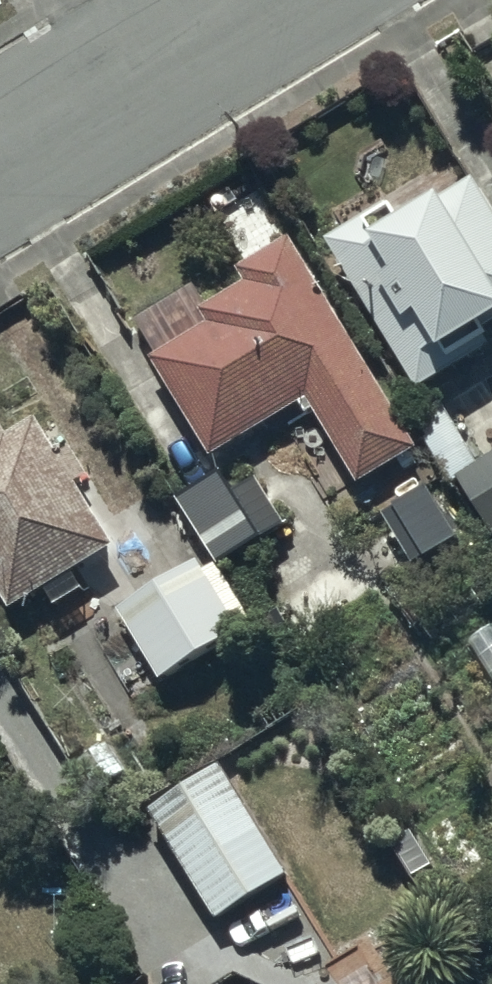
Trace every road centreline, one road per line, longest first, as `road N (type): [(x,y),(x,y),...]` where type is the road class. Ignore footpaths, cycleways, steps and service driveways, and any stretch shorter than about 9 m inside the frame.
road 1 (residential): [(249,0),(0,152)]

